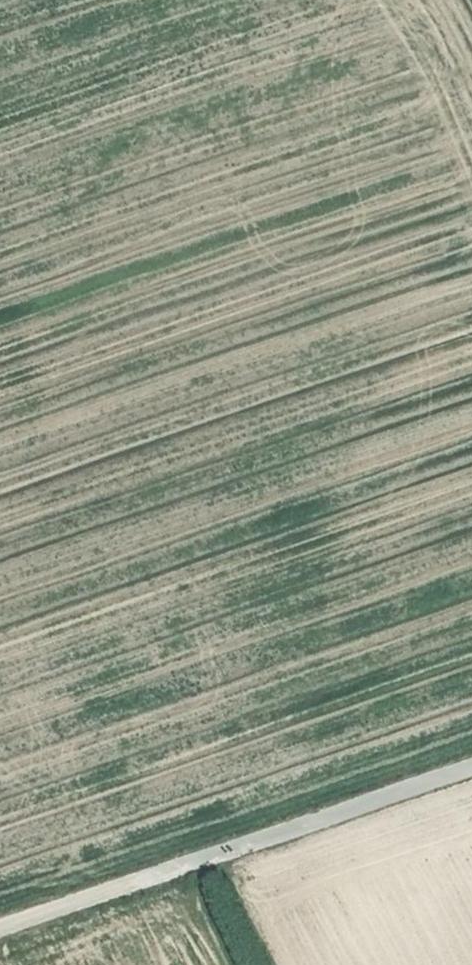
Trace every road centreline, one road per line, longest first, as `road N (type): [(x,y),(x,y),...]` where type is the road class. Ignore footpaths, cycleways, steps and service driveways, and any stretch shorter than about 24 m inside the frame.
road 1 (unclassified): [(471,767),(0,928)]

